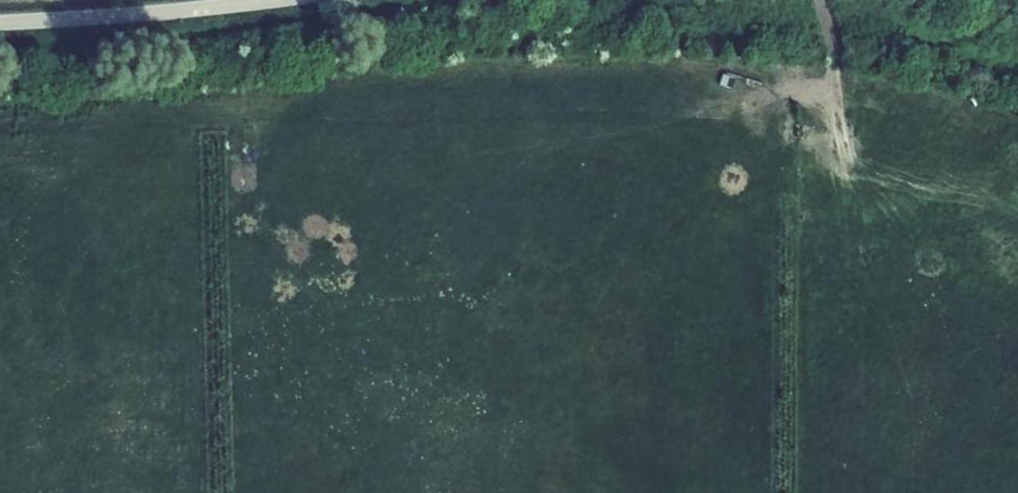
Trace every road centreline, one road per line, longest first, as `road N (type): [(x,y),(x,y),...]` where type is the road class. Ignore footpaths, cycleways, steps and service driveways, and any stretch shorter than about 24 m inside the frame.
road 1 (unclassified): [(0,21),(267,0)]

